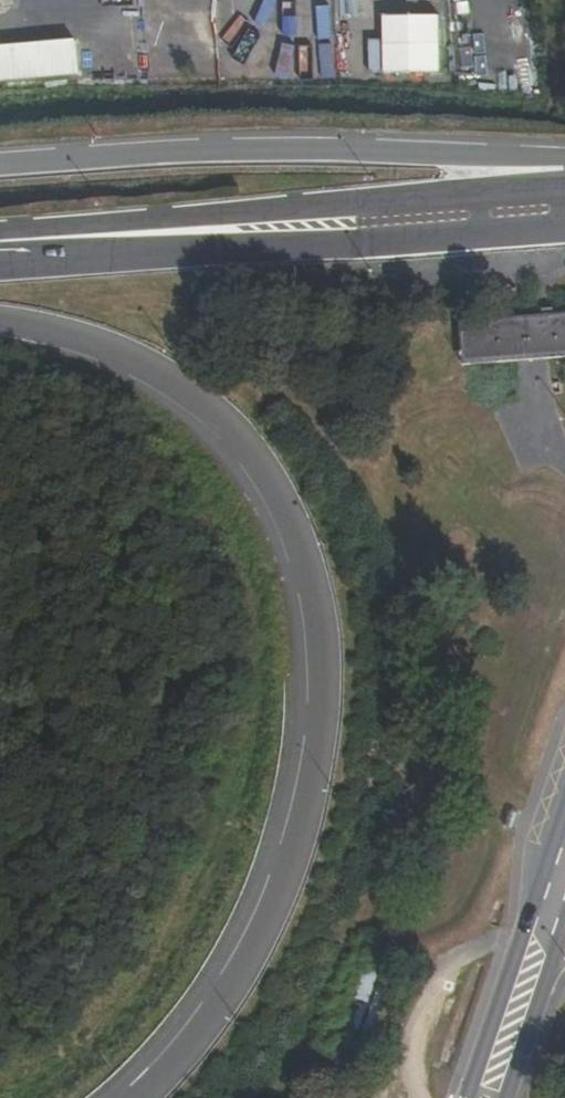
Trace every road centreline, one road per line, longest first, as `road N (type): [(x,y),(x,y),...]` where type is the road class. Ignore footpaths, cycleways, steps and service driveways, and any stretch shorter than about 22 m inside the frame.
road 1 (motorway): [(0,324),(45,329),(122,355),(231,426),(267,468),(315,581),(325,718),(304,830),(235,986),(141,1097)]
road 2 (secondary): [(564,187),(0,234)]
road 3 (motorway): [(564,169),(526,158),(369,152),(0,166)]
road 4 (secondary): [(0,264),(564,232)]
road 5 (secondary): [(488,1097),(564,868)]

